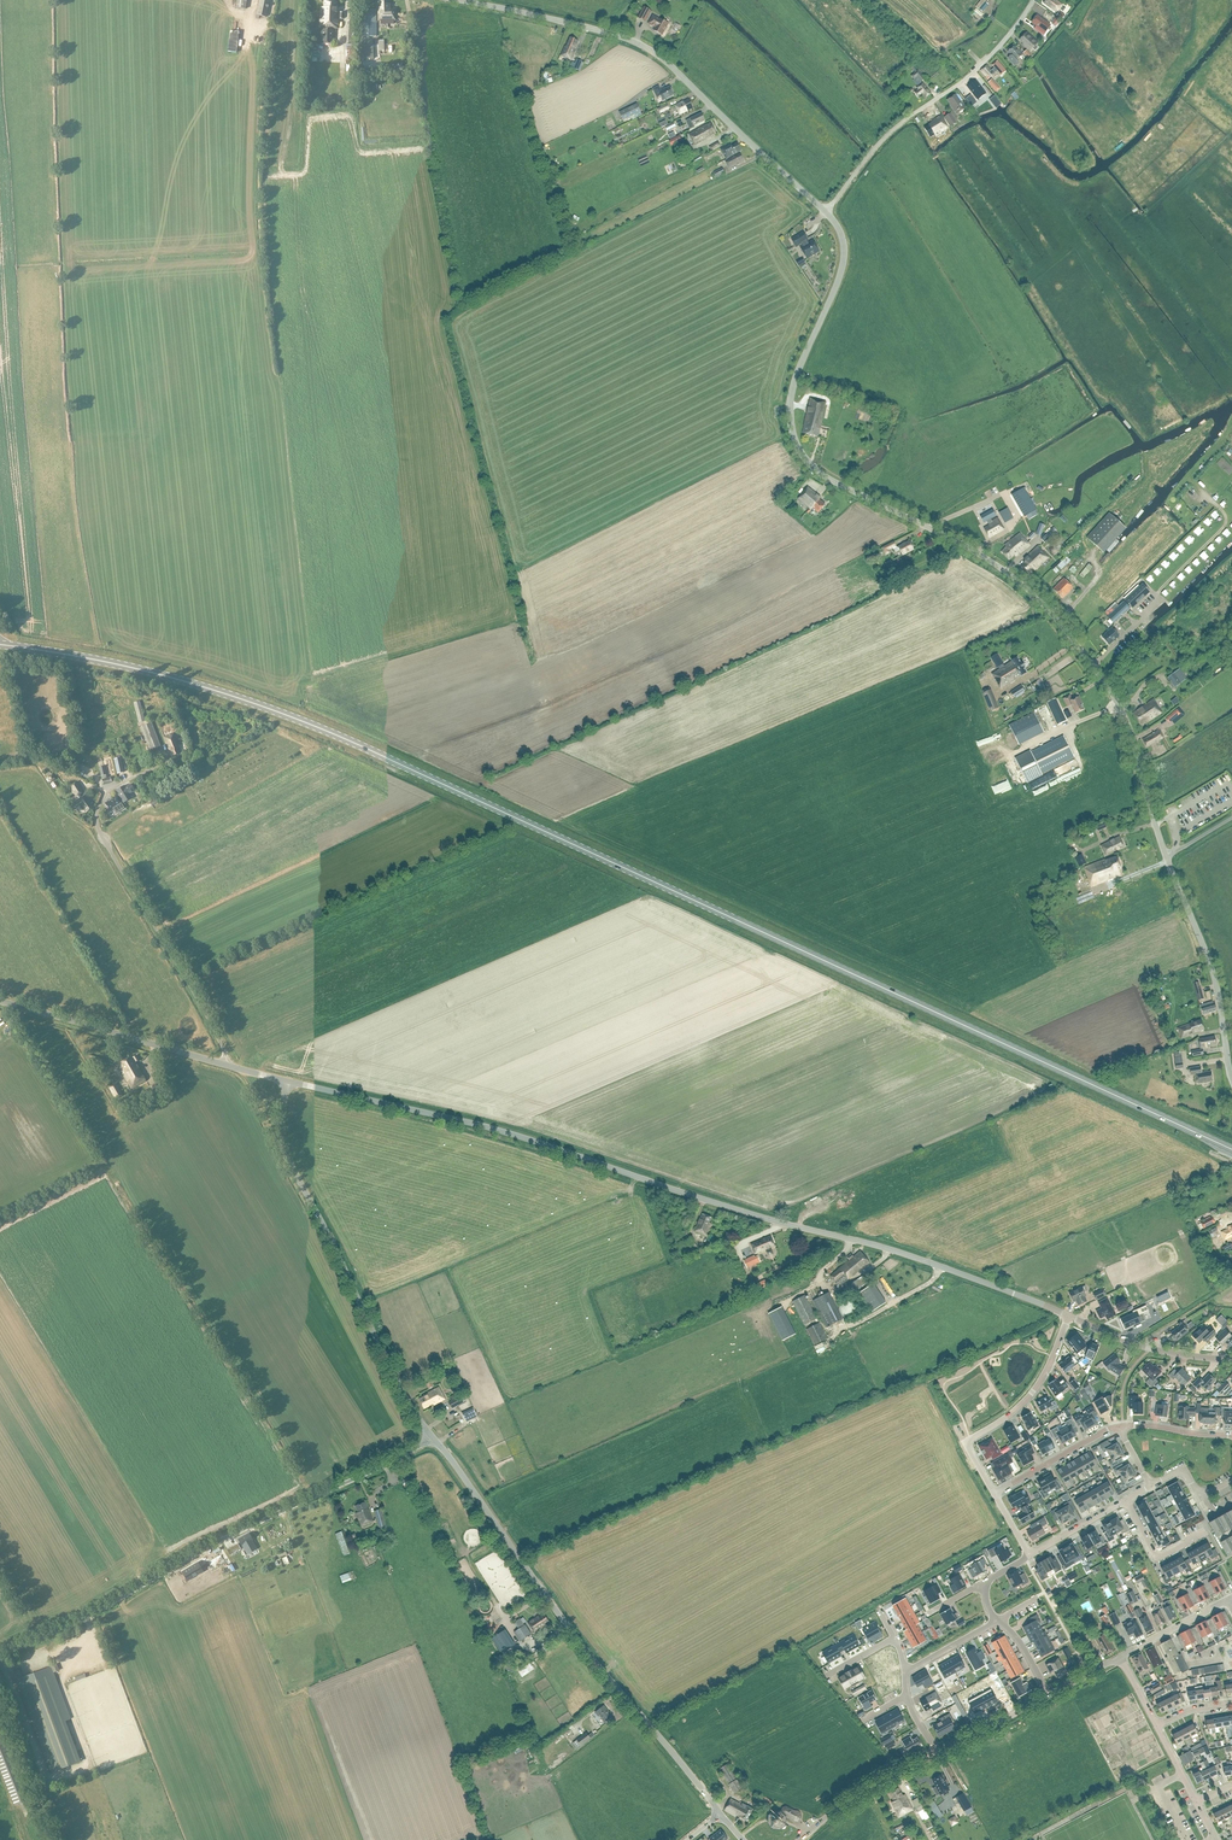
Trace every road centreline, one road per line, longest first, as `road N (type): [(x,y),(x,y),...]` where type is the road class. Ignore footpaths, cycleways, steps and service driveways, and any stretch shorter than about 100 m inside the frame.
road 1 (primary): [(1231,1149),(334,734),(188,682),(26,648)]
road 2 (unclassified): [(1165,855),(1123,714),(1055,617),(990,561),(825,475),(796,444),(794,383),(844,256),(825,211)]
road 3 (unclassified): [(1068,1316),(893,1251),(741,1211),(533,1140),(287,1081)]
road 4 (unclassified): [(0,1656),(433,1438)]
road 5 (unclassified): [(721,1813),(583,1648),(433,1438)]
road 6 (unclassified): [(825,211),(647,48),(459,0)]
road 7 (unclassified): [(433,1438),(398,1384),(286,1156),(287,1081)]
road 8 (unclassified): [(225,1065),(209,1020),(96,825),(105,795),(151,770)]
road 9 (unclassified): [(825,211),(884,138),(975,70),(1033,0)]
road 10 (unclassified): [(1231,1081),(1213,974),(1165,855)]
road 11 (unclassified): [(0,1001),(225,1065)]
road 12 (residential): [(1068,1316),(1030,1395),(964,1442),(994,1493)]
road 13 (unclassified): [(1231,1360),(1142,1347),(1068,1316)]
road 14 (unclassified): [(799,1839),(846,1803),(937,1754)]
road 15 (residential): [(994,1493),(1121,1426)]
road 16 (track): [(1206,496),(1226,523),(1155,594)]
road 17 (unclassified): [(937,1754),(1049,1694)]
road 18 (unclassified): [(1120,1660),(1226,1600)]
road 19 (residential): [(1125,1500),(1156,1557),(1206,1532)]

